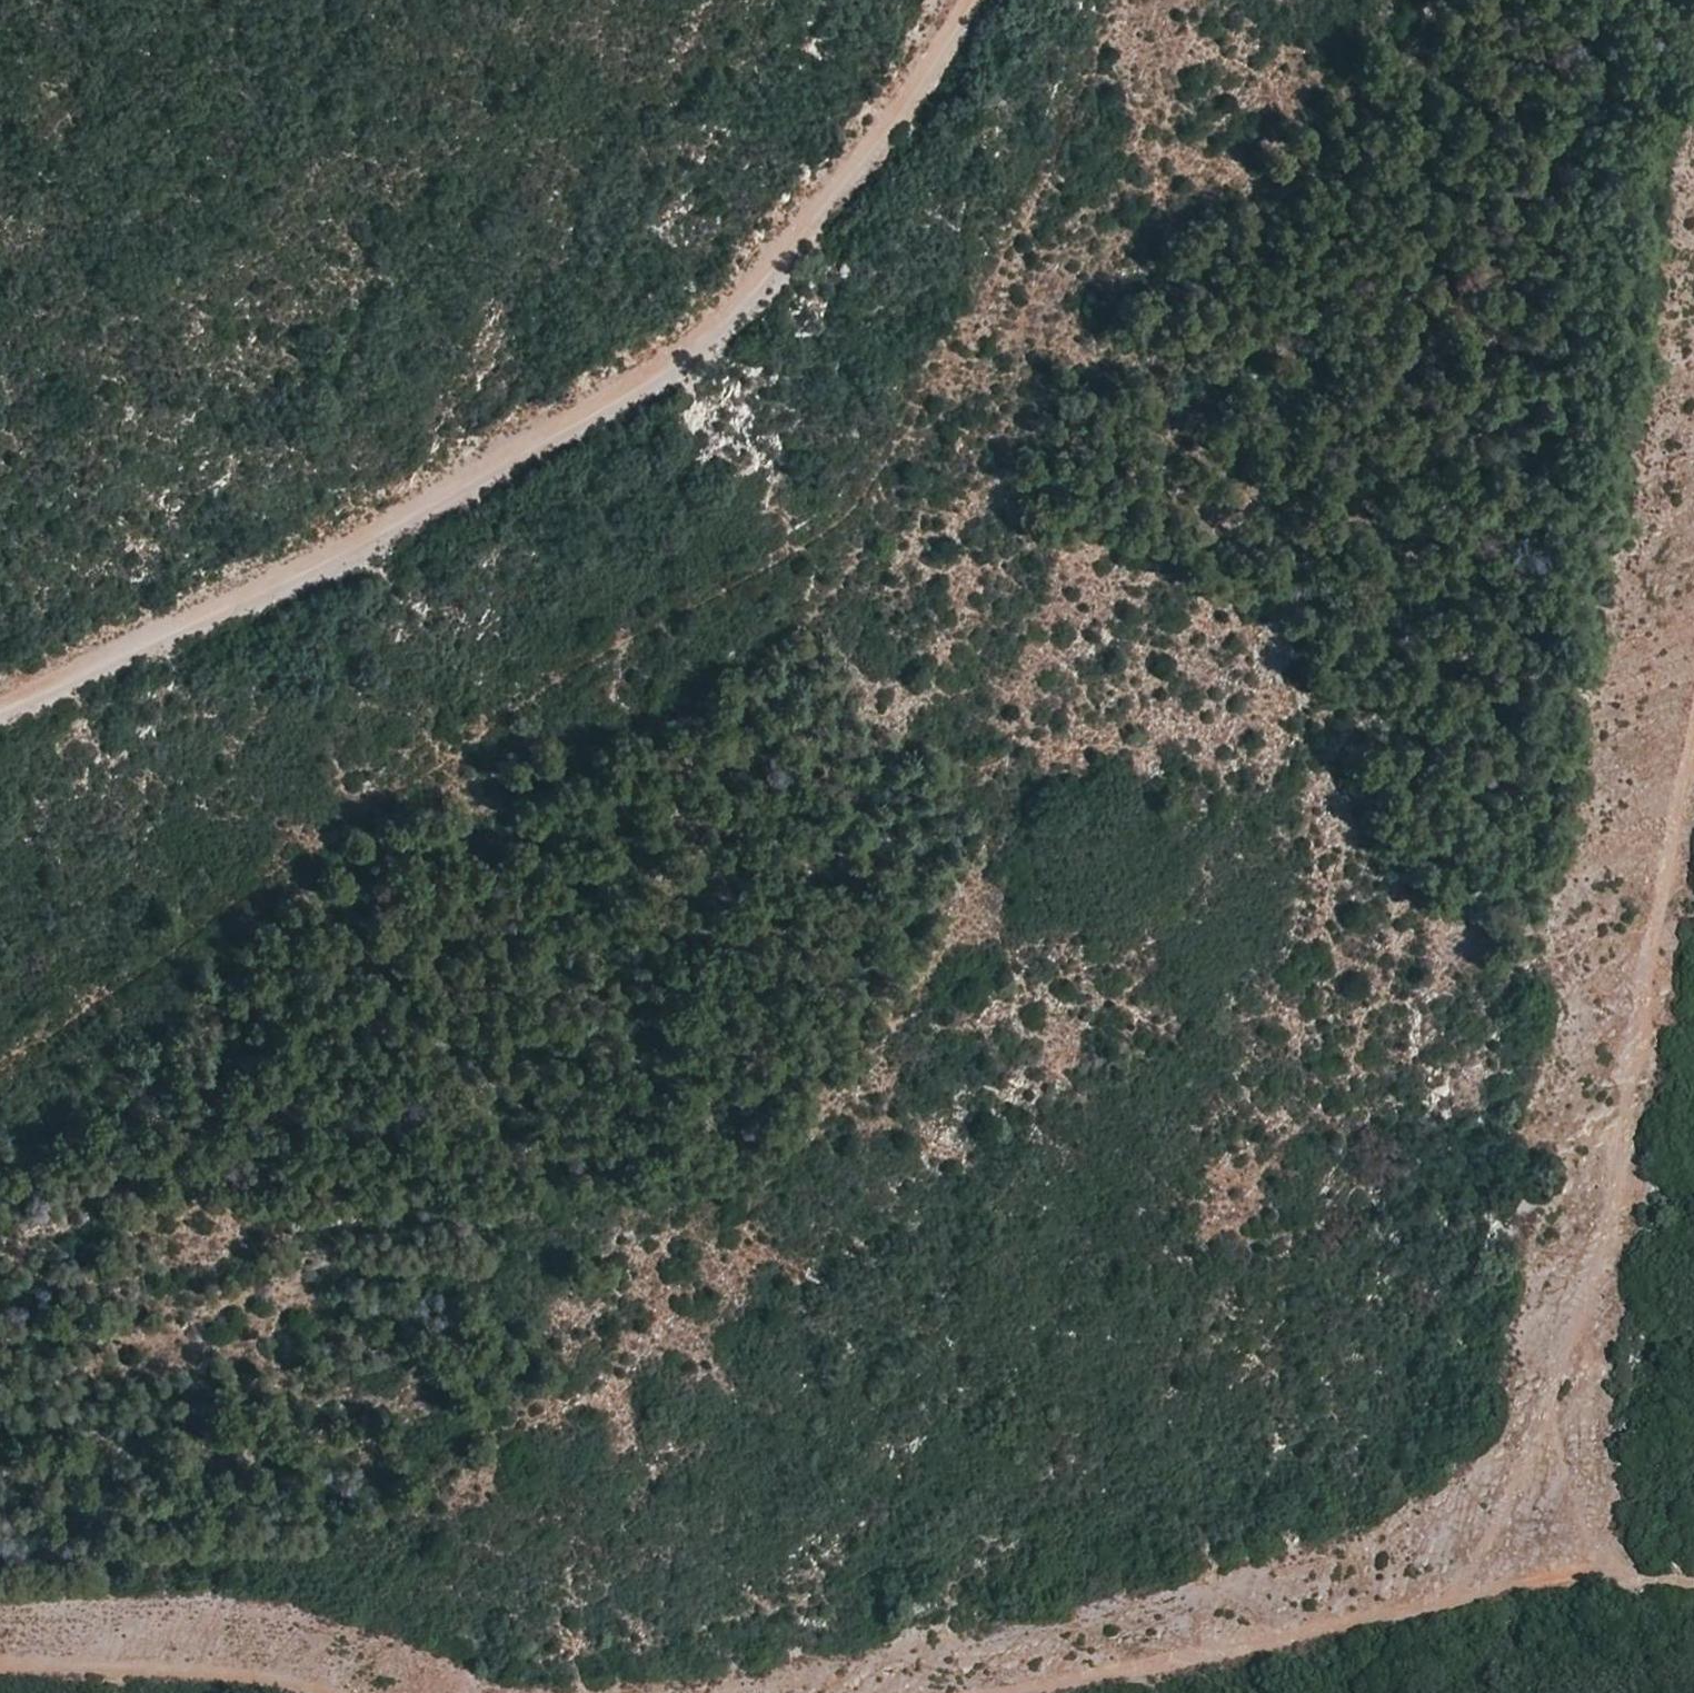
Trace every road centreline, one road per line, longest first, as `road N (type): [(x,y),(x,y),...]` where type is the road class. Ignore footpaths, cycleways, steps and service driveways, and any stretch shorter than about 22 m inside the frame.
road 1 (track): [(1037,1692),(1434,1605),(1497,1507),(1561,1352),(1611,1191),(1660,908),(1693,783)]
road 2 (track): [(968,0),(892,117),(716,330),(619,398),(345,552),(0,708)]
road 3 (track): [(0,1679),(205,1682),(311,1692)]

